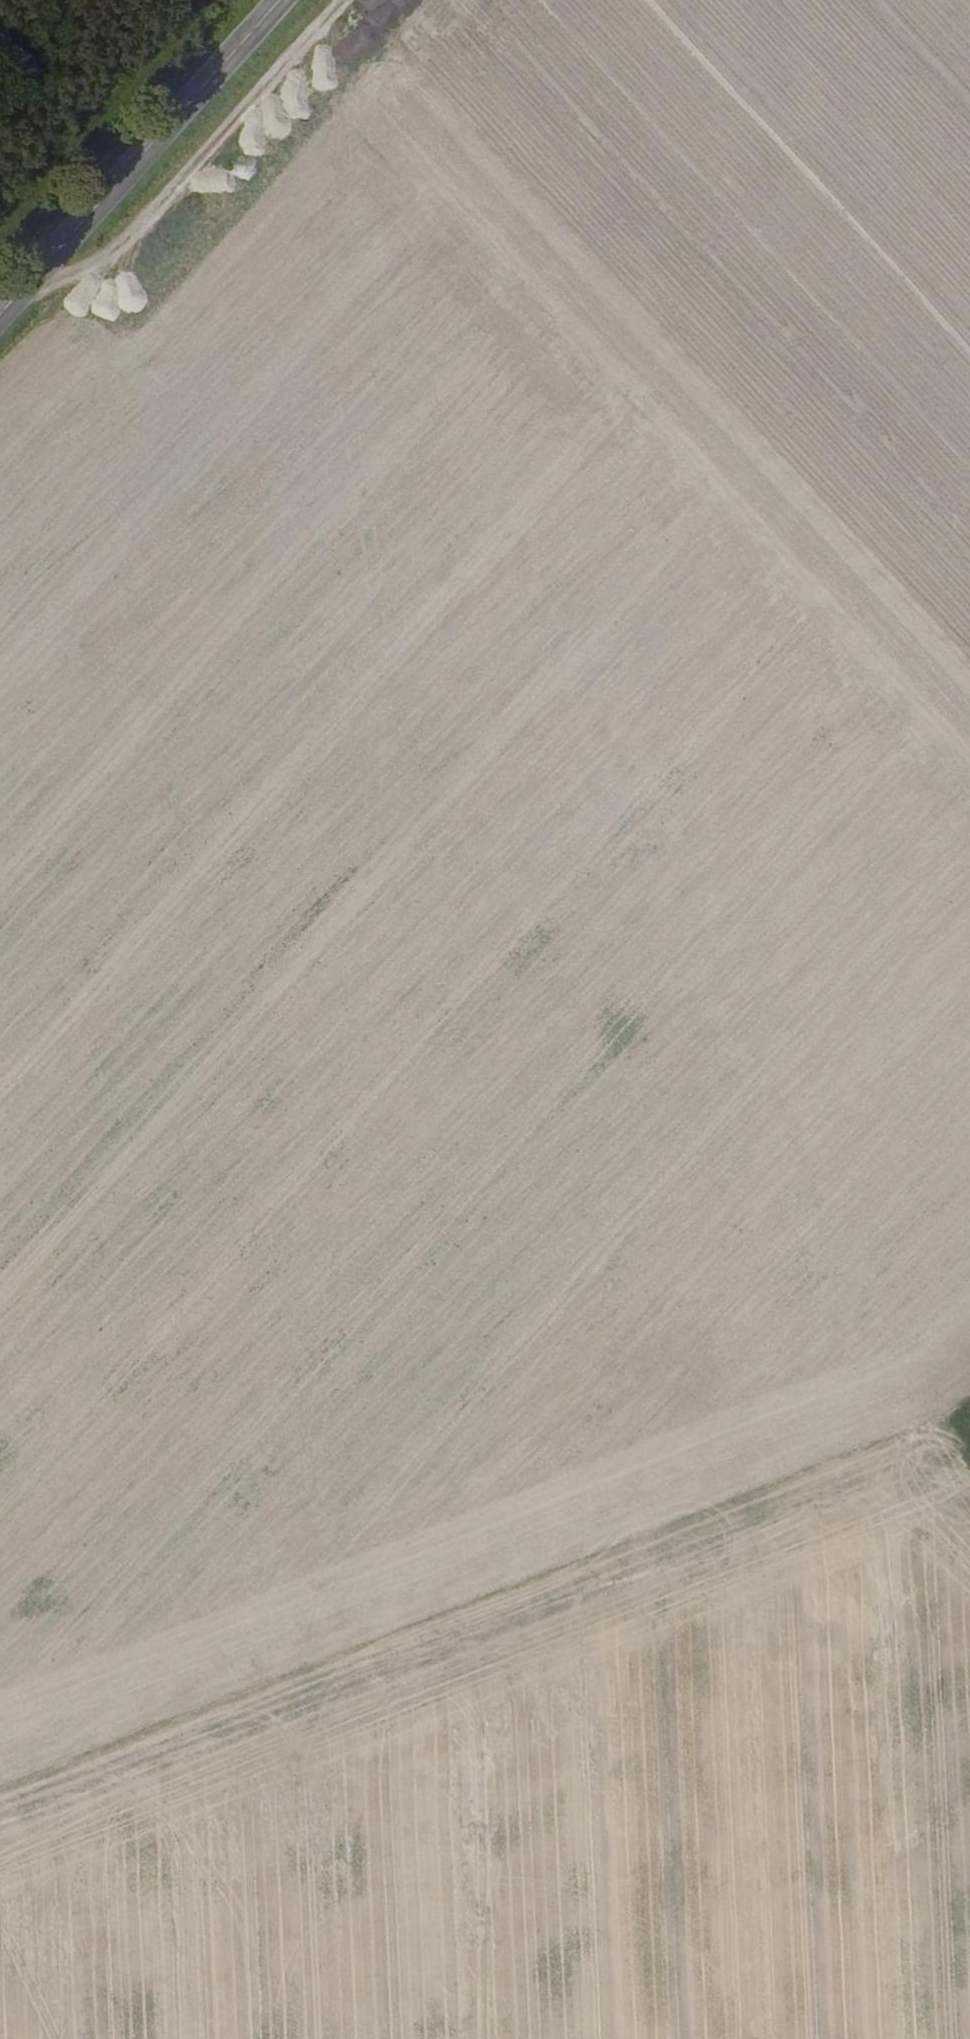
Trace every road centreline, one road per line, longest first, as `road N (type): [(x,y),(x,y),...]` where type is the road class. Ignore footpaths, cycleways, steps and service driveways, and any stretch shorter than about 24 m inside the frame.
road 1 (tertiary): [(279,0),(0,314)]

